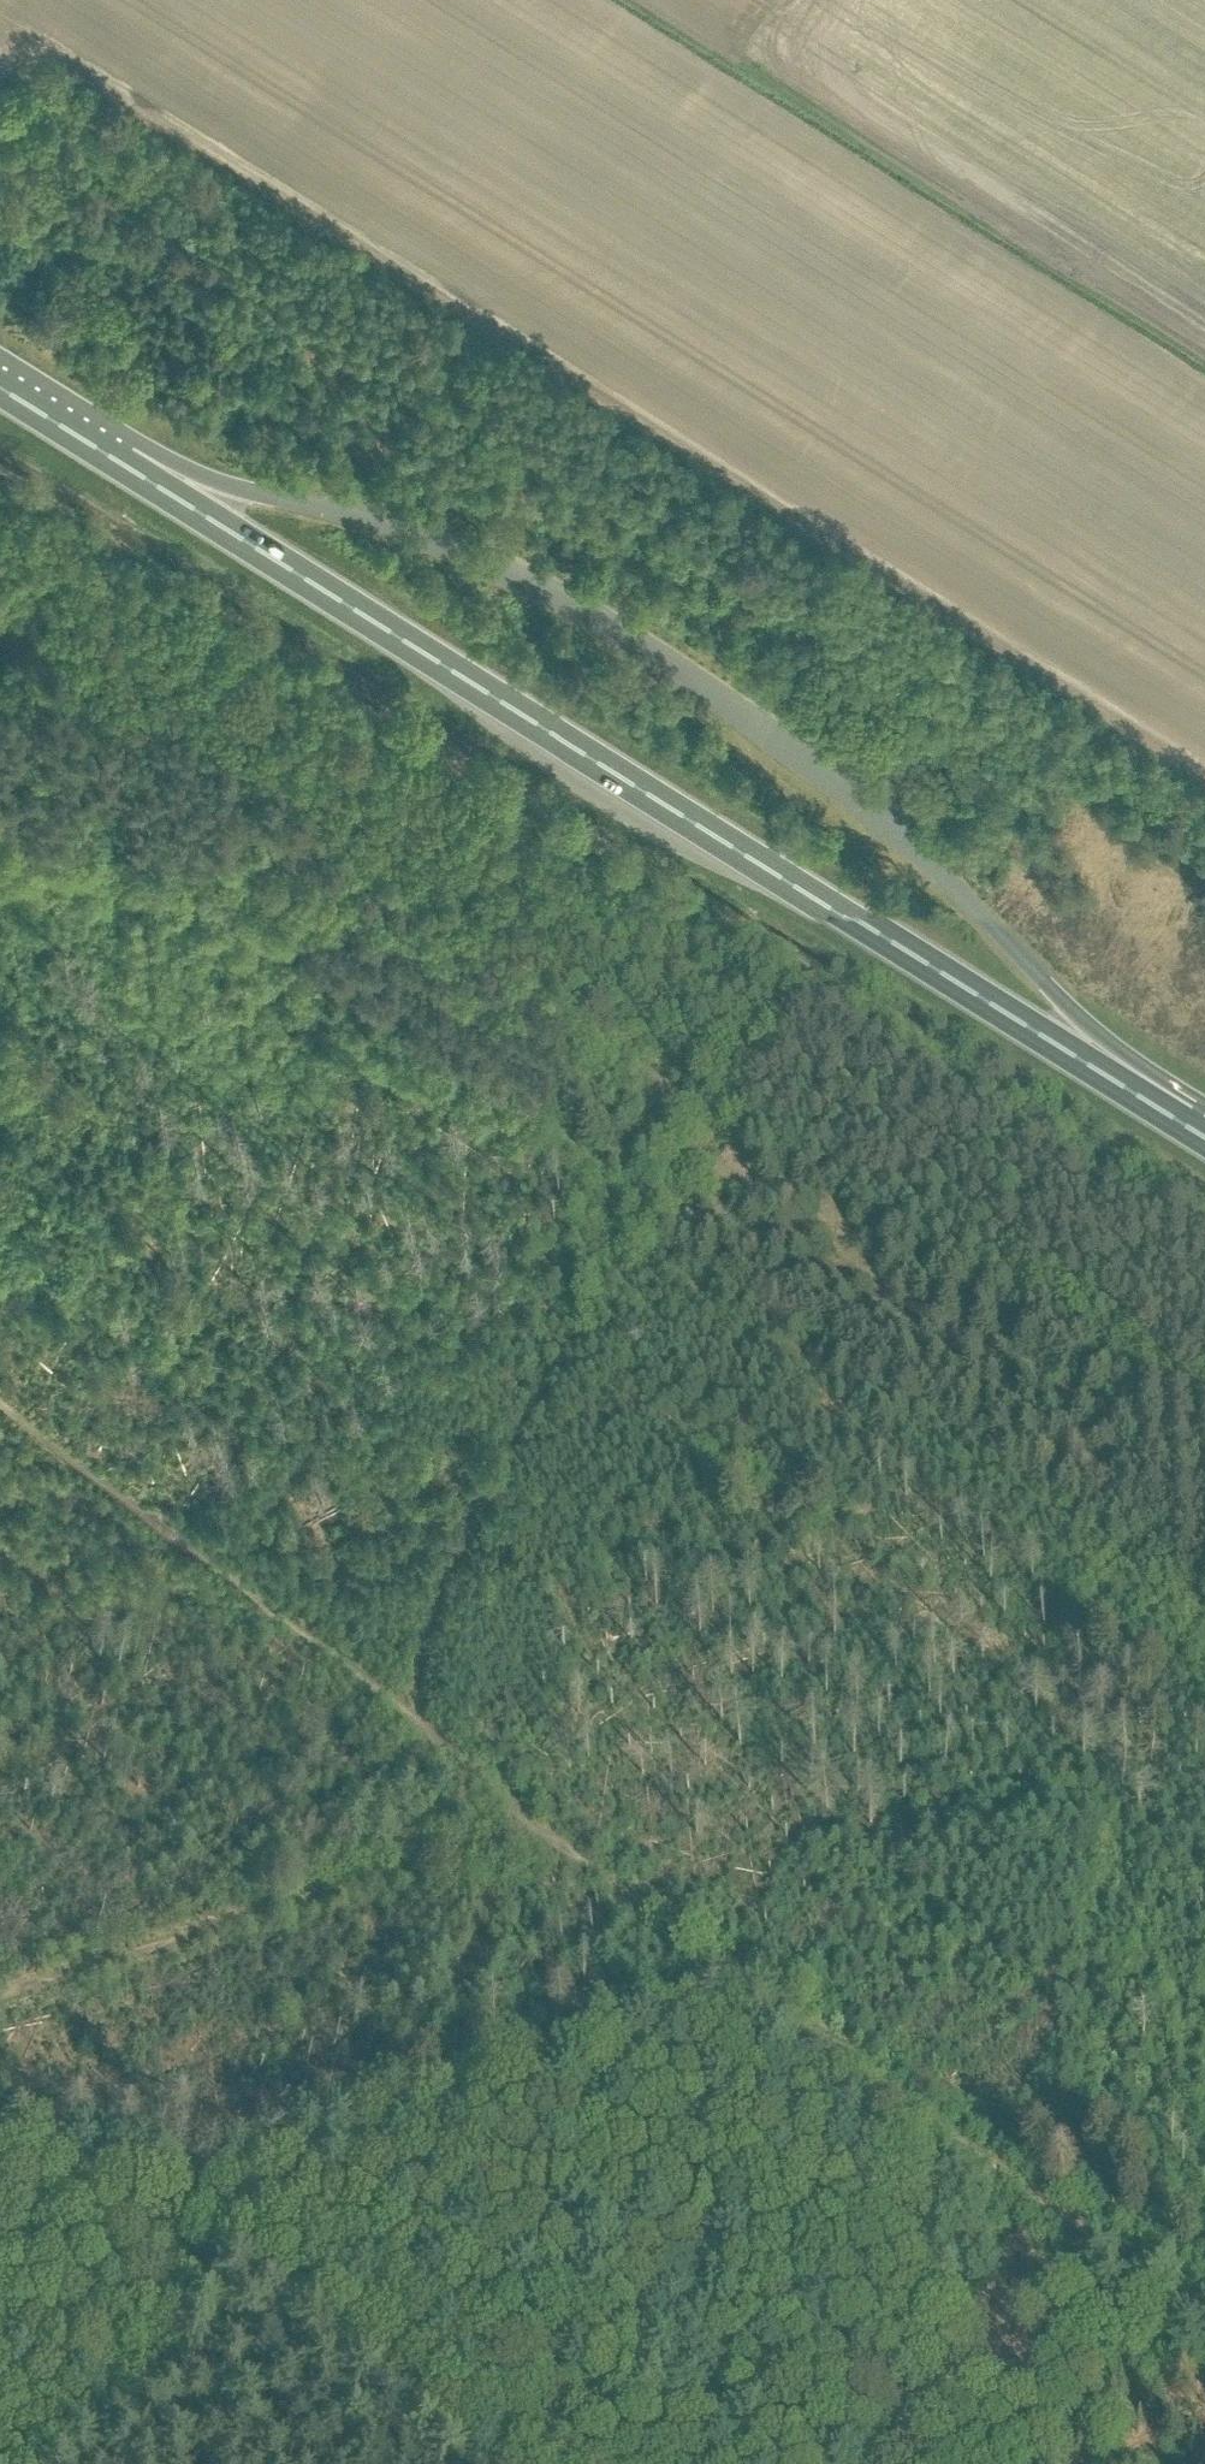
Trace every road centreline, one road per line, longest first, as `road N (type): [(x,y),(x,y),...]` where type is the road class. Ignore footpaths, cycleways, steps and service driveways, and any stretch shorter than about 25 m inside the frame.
road 1 (trunk): [(1197,1134),(71,430)]
road 2 (track): [(1204,2325),(403,1730)]
road 3 (track): [(403,1730),(0,1419)]
road 4 (trunk): [(1197,1134),(1164,1082),(1119,1053),(1037,978)]
road 5 (trunk): [(283,497),(201,473),(143,442),(71,430)]

